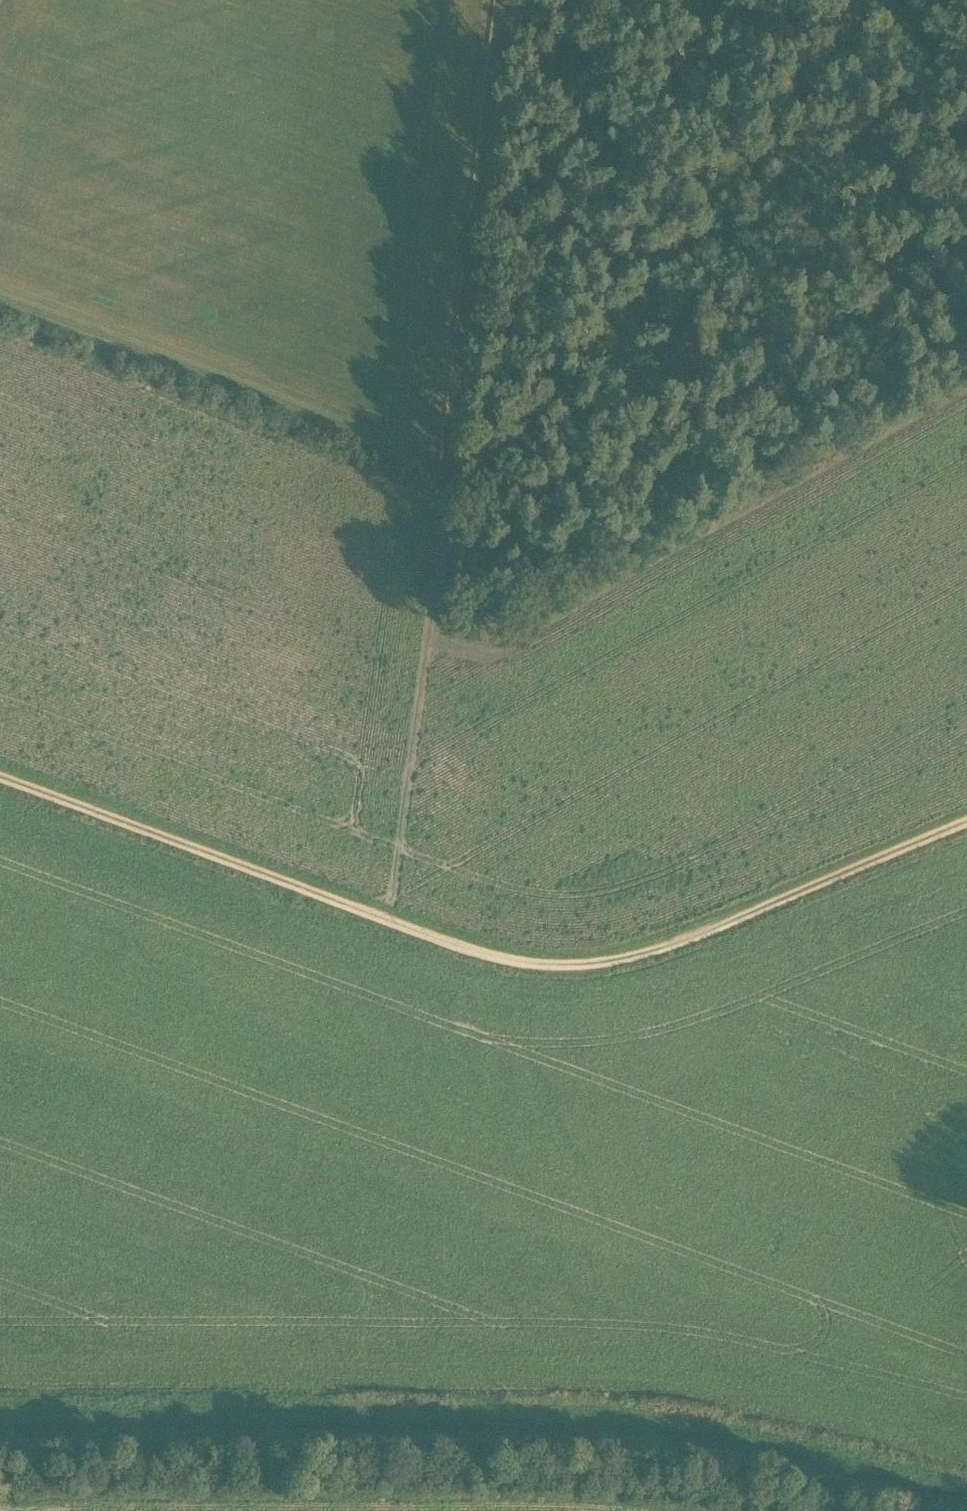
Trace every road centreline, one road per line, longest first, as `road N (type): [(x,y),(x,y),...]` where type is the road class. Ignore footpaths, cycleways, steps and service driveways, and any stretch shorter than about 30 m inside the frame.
road 1 (track): [(966,828),(693,943),(612,974),(571,979),(523,974),(0,782)]

